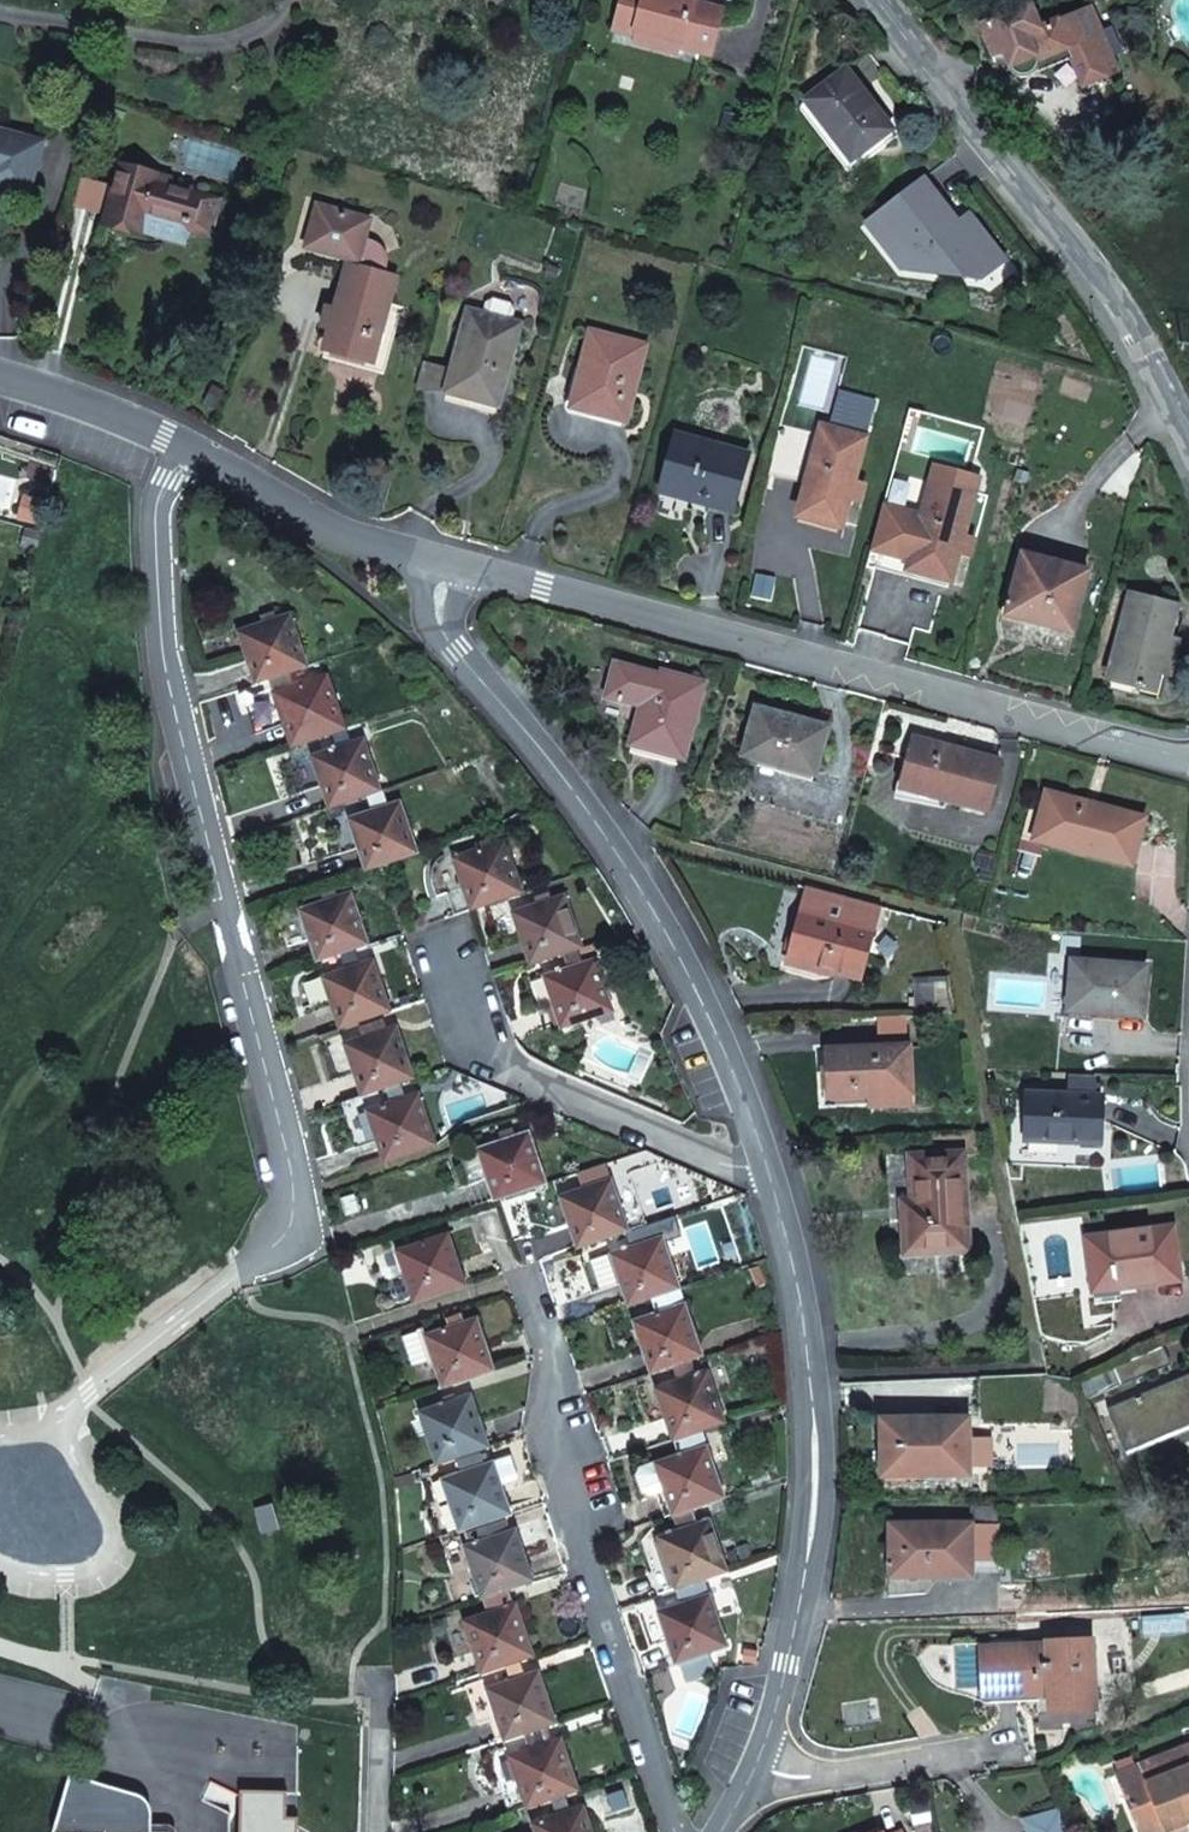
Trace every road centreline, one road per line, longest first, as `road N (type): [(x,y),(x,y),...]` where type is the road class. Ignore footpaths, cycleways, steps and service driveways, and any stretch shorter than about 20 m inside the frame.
road 1 (residential): [(183,448),(159,480),(149,520),(298,1219),(240,1266)]
road 2 (residential): [(448,560),(1188,757)]
road 3 (unclassified): [(776,1181),(734,1051),(642,875),(536,738),(452,651),(439,599),(448,560)]
road 4 (unclassified): [(717,1831),(770,1727),(787,1666),(822,1437),(804,1264),(776,1181)]
road 5 (residential): [(537,1286),(563,1424),(571,1527),(677,1831)]
road 6 (unclassified): [(867,0),(1090,268),(1188,425)]
road 7 (residential): [(452,966),(500,1066),(776,1181)]
road 8 (unclassified): [(448,560),(353,539),(183,448)]
road 9 (unclassified): [(183,448),(83,397),(0,376)]

